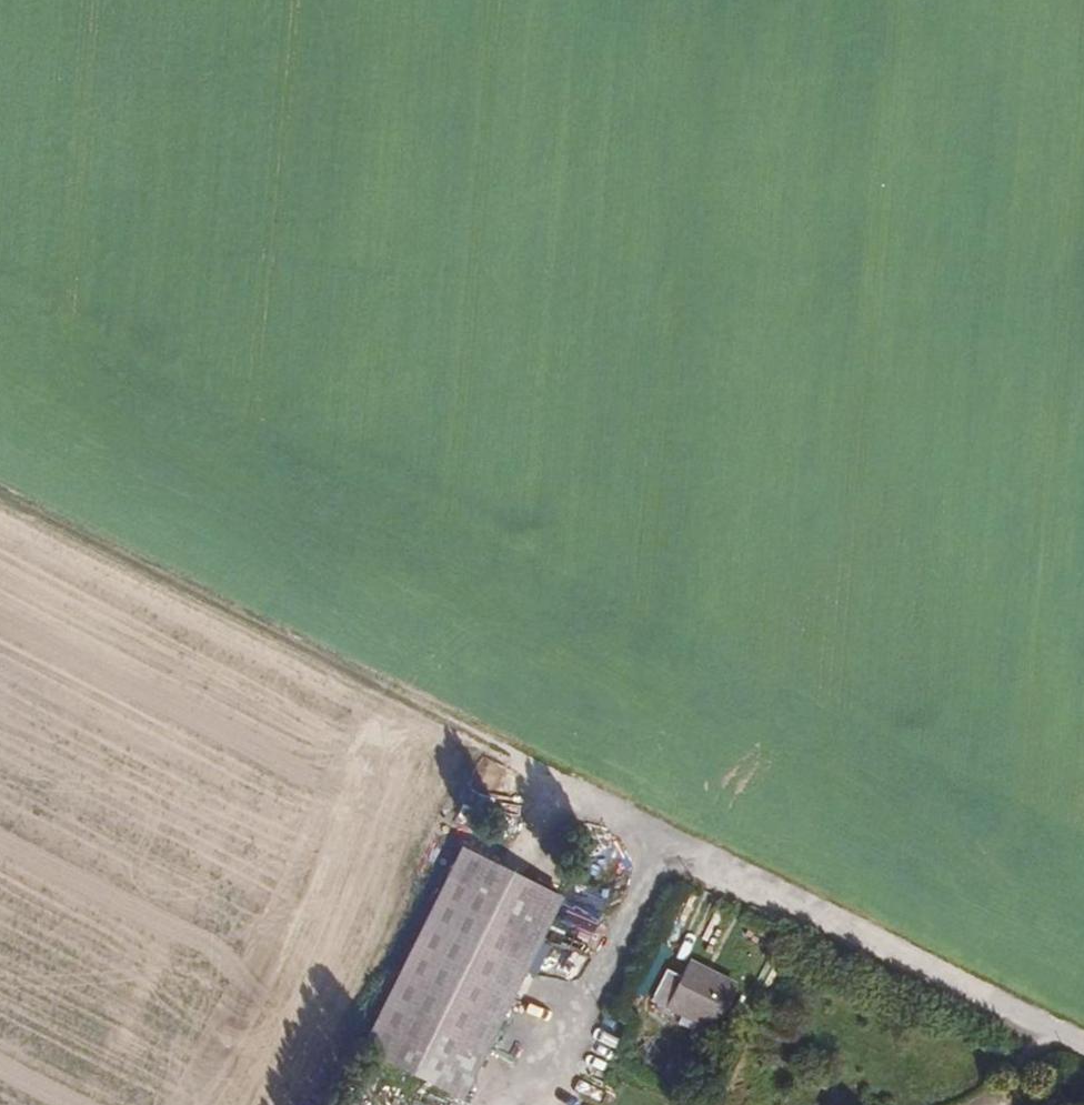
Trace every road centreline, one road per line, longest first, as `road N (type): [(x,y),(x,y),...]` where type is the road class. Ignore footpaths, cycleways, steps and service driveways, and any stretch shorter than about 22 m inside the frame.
road 1 (residential): [(479,748),(696,867),(1083,1050)]
road 2 (track): [(479,748),(257,622),(0,496)]

